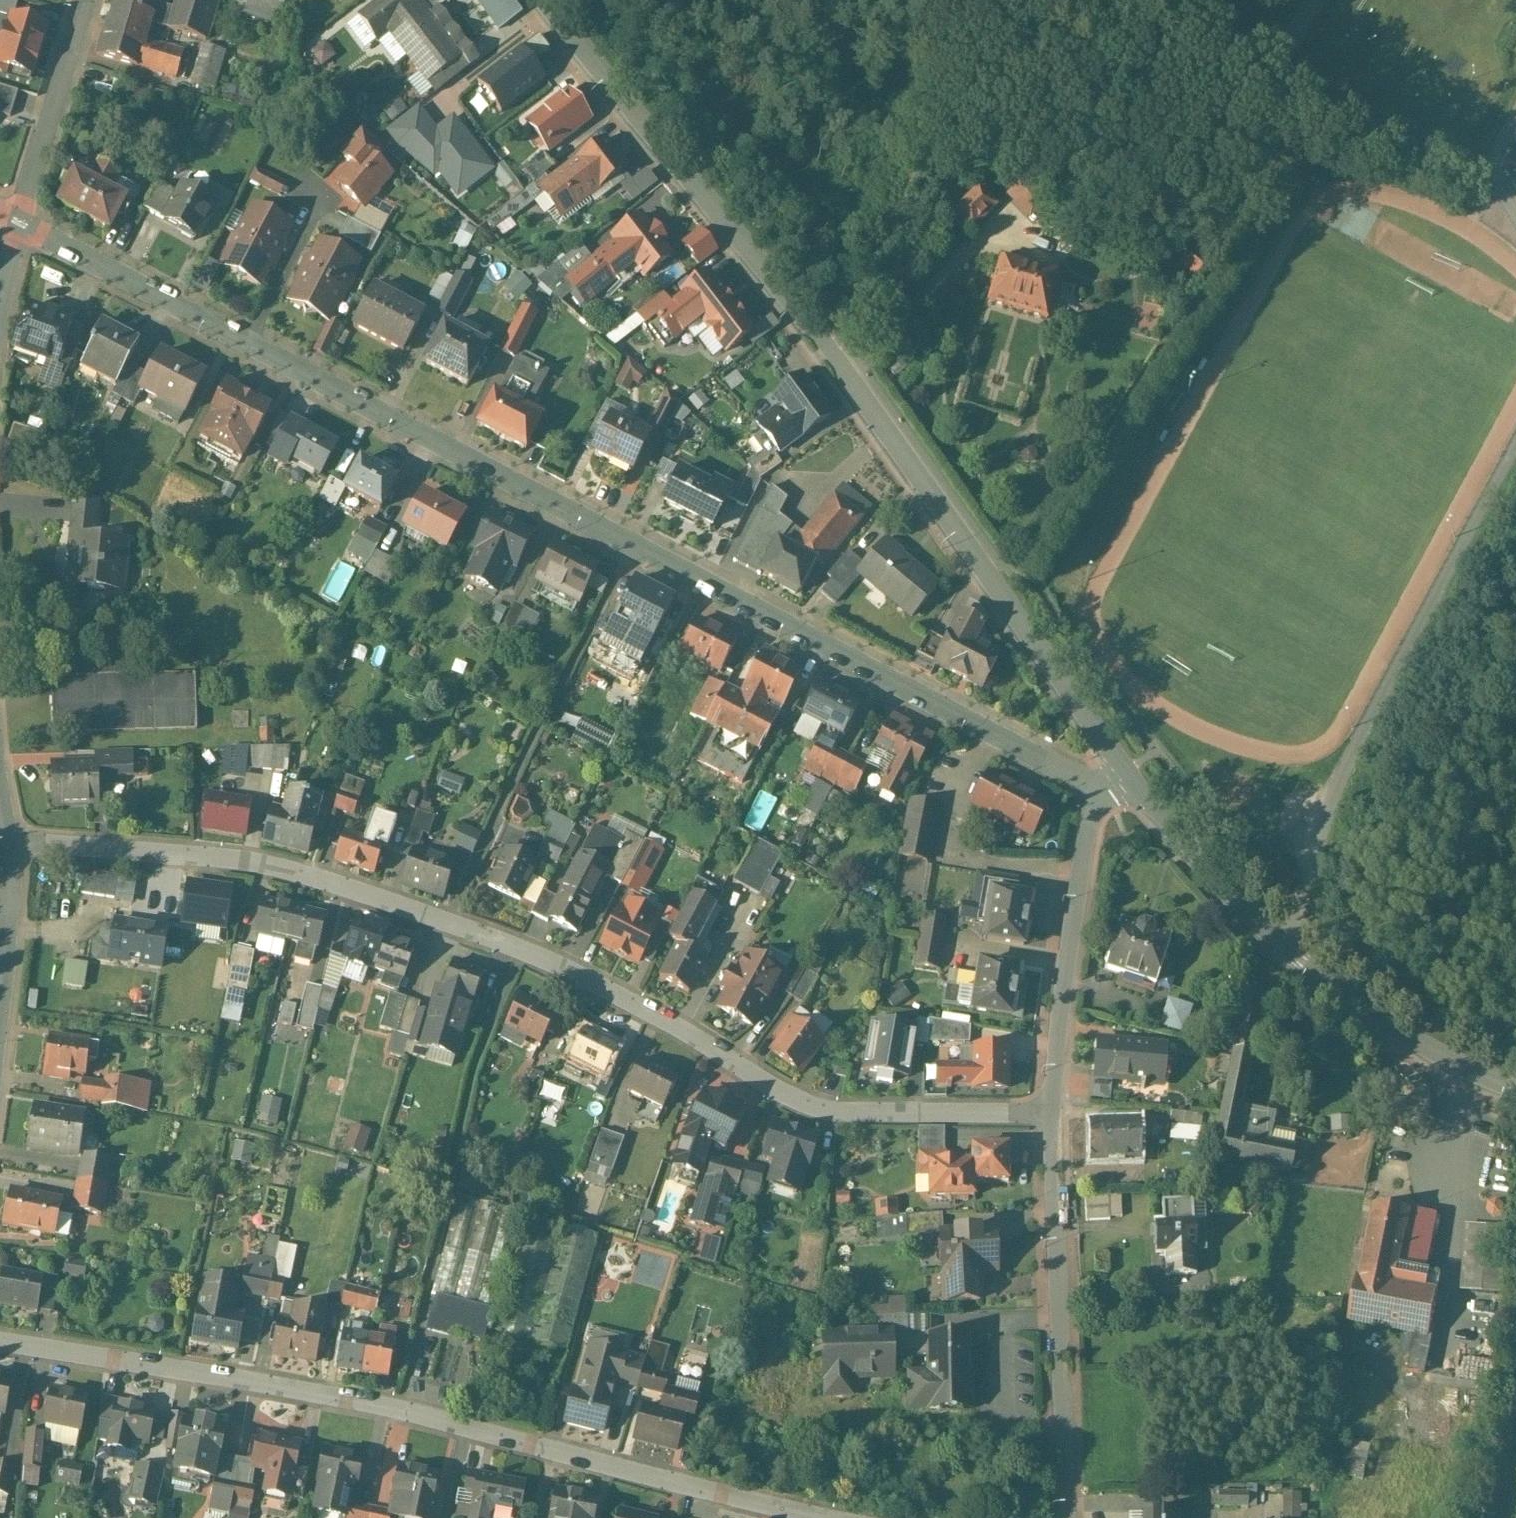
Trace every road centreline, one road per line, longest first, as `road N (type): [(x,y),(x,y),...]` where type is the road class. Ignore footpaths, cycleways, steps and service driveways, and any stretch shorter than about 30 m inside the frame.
road 1 (residential): [(1050,1111),(843,1113),(774,1088),(645,1006),(521,949),(324,877),(252,860),(7,846)]
road 2 (residential): [(1135,761),(1068,775),(252,332)]
road 3 (residential): [(1135,761),(550,0)]
road 4 (residential): [(0,1340),(397,1409),(829,1517)]
road 5 (residential): [(1135,761),(1248,884),(1312,942),(1515,1070)]
road 6 (residential): [(1050,1111),(1066,1517)]
road 7 (residential): [(1135,761),(1112,791),(1090,848),(1050,1111)]
road 8 (residential): [(252,332),(18,217)]
road 9 (residential): [(86,0),(18,217)]
road 10 (residential): [(252,332),(325,204),(308,187)]
road 11 (residential): [(7,846),(13,879),(0,1012)]

